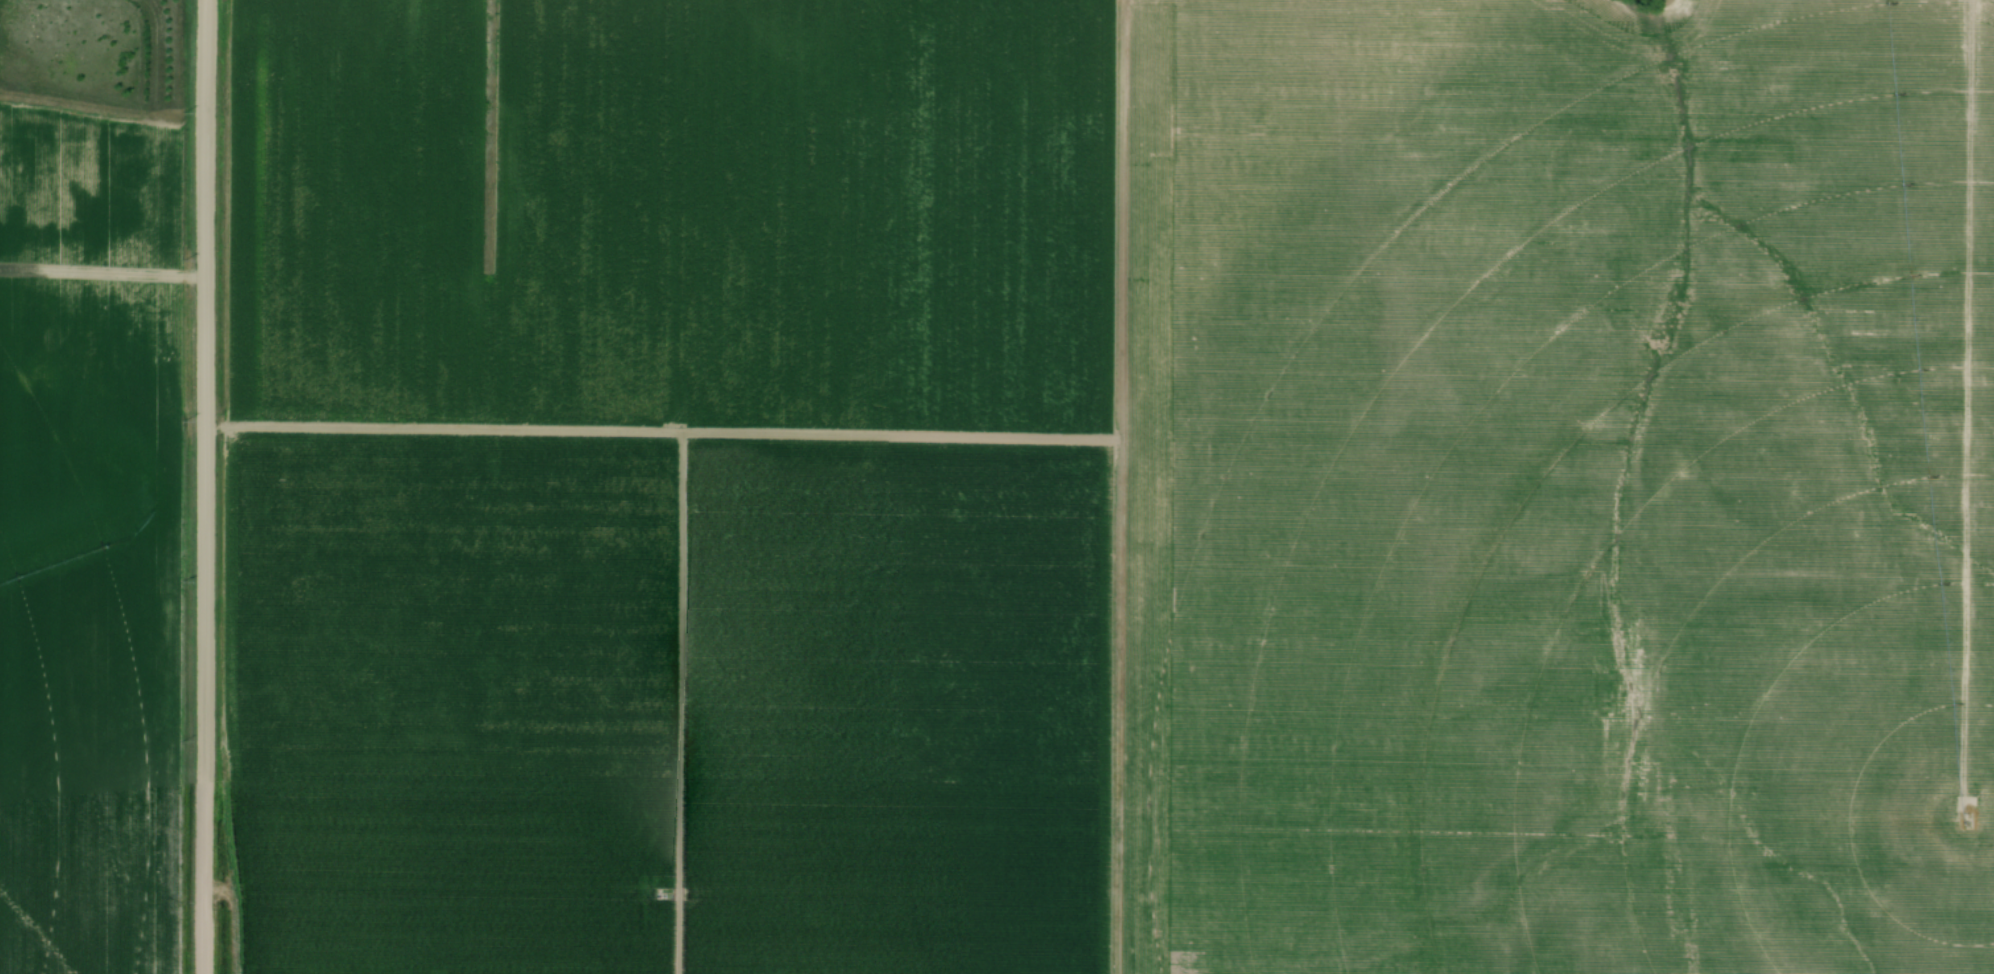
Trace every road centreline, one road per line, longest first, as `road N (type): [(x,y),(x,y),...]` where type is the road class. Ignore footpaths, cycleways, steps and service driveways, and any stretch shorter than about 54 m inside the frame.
road 1 (residential): [(204,973),(208,0)]

